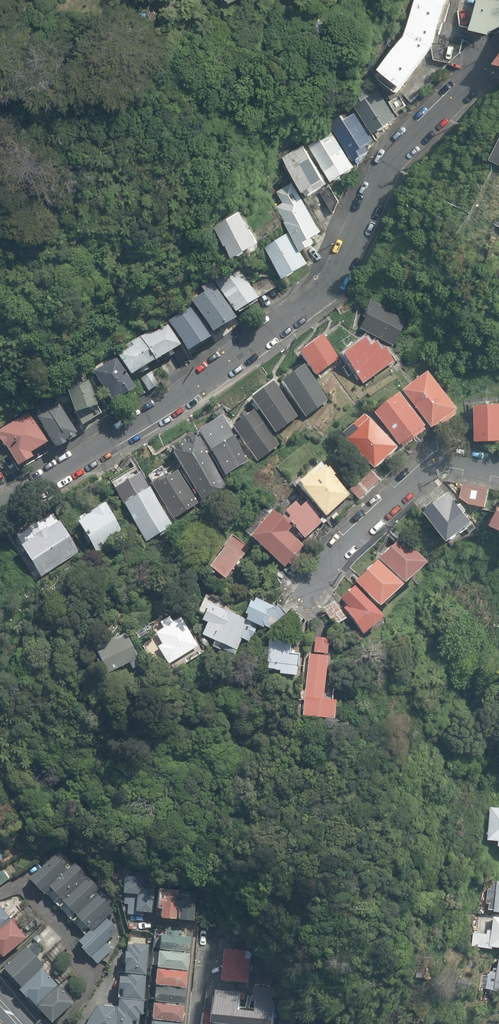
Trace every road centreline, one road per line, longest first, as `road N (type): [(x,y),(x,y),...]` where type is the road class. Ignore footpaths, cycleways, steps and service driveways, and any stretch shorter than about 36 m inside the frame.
road 1 (residential): [(478,70),(391,166),(314,296),(0,507)]
road 2 (residential): [(292,605),(358,531),(439,463),(498,471)]

